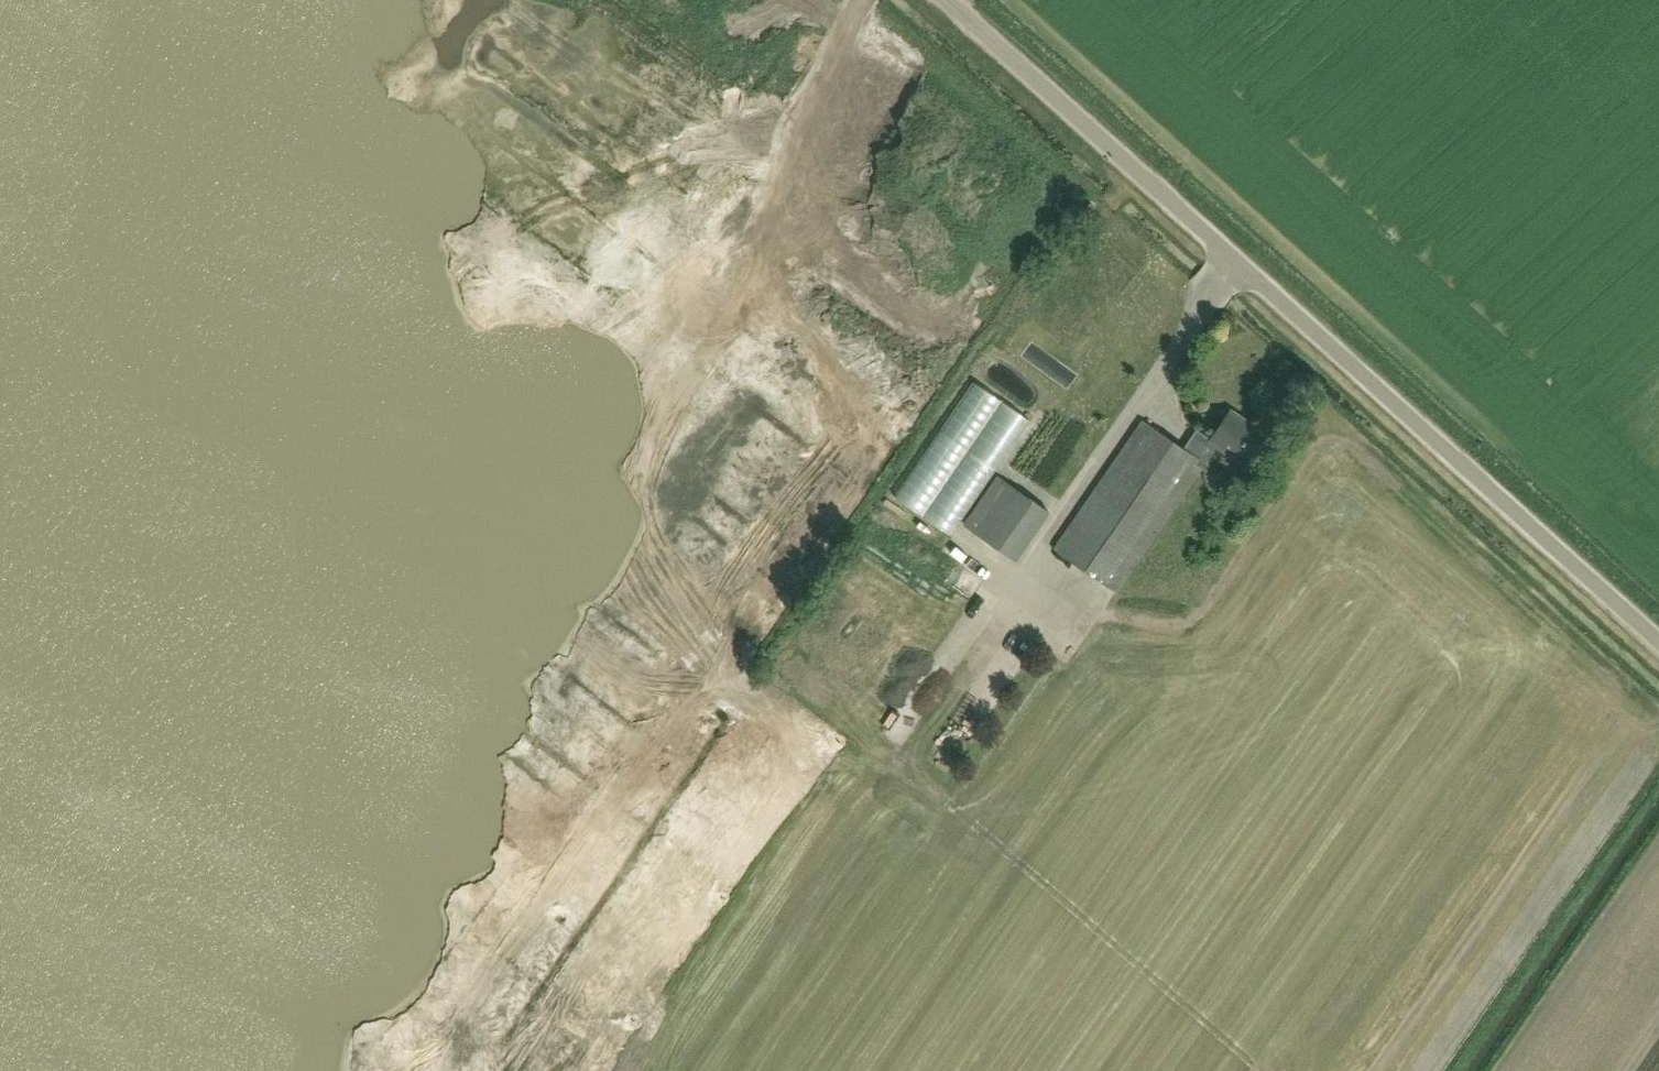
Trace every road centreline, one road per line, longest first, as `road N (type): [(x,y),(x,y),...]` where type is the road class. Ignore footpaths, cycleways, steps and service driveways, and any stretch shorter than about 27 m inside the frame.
road 1 (unclassified): [(1658,641),(949,0)]

